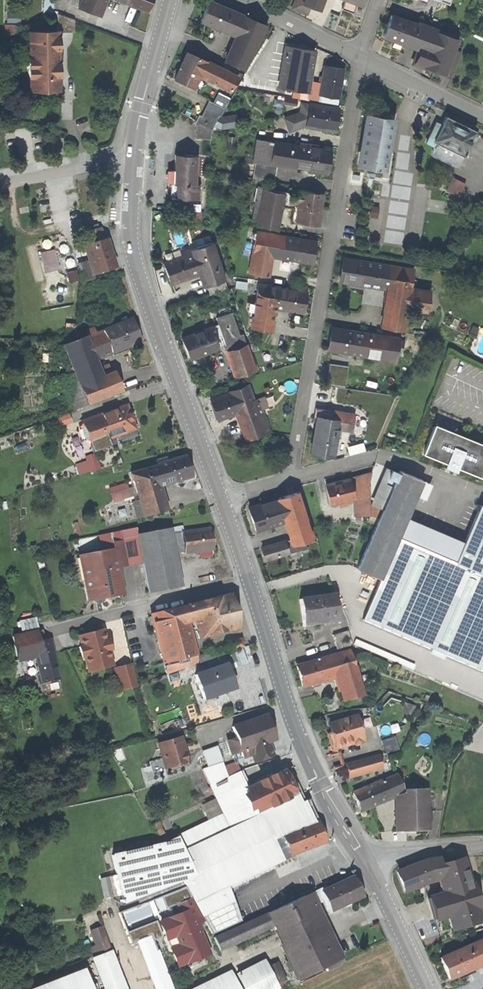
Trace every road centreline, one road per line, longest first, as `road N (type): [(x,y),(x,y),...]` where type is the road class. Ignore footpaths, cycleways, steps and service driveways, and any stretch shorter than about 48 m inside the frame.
road 1 (residential): [(359,58),(291,479),(221,501)]
road 2 (primary): [(221,501),(132,251),(132,159)]
road 3 (primary): [(362,857),(298,738),(248,580)]
road 4 (residential): [(248,580),(56,628)]
road 5 (primary): [(132,159),(170,0)]
road 6 (primary): [(426,988),(362,857)]
road 7 (residential): [(482,115),(359,58)]
road 8 (unclassified): [(132,159),(0,181)]
road 9 (residential): [(359,58),(239,0)]
road 10 (residential): [(482,847),(362,857)]

